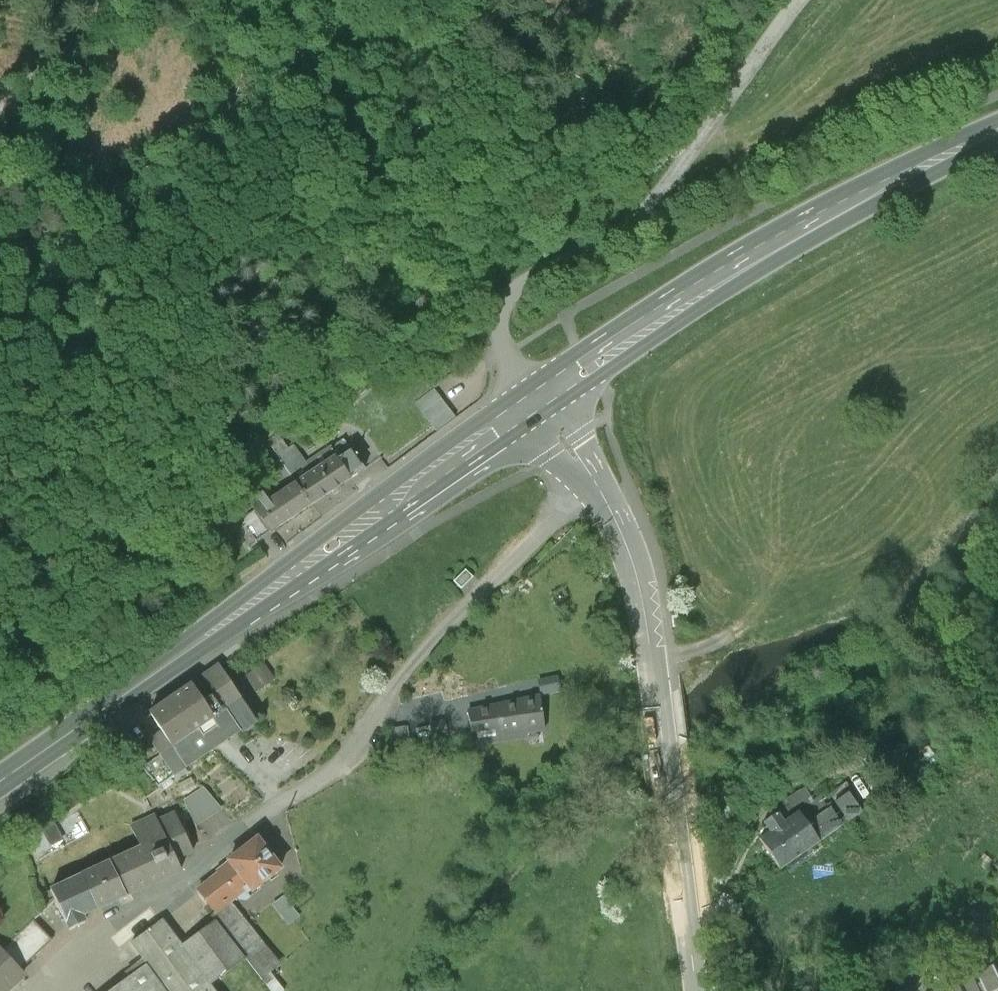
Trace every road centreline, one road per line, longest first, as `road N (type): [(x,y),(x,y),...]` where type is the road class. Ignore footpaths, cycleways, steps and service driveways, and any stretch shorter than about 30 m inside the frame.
road 1 (primary): [(535,400),(0,785)]
road 2 (tertiary): [(696,990),(635,573),(594,484),(535,400)]
road 3 (unclassified): [(798,0),(636,219),(516,285),(499,328),(515,374),(535,400)]
road 4 (primary): [(997,133),(861,196),(535,400)]
road 5 (track): [(0,112),(111,0)]

